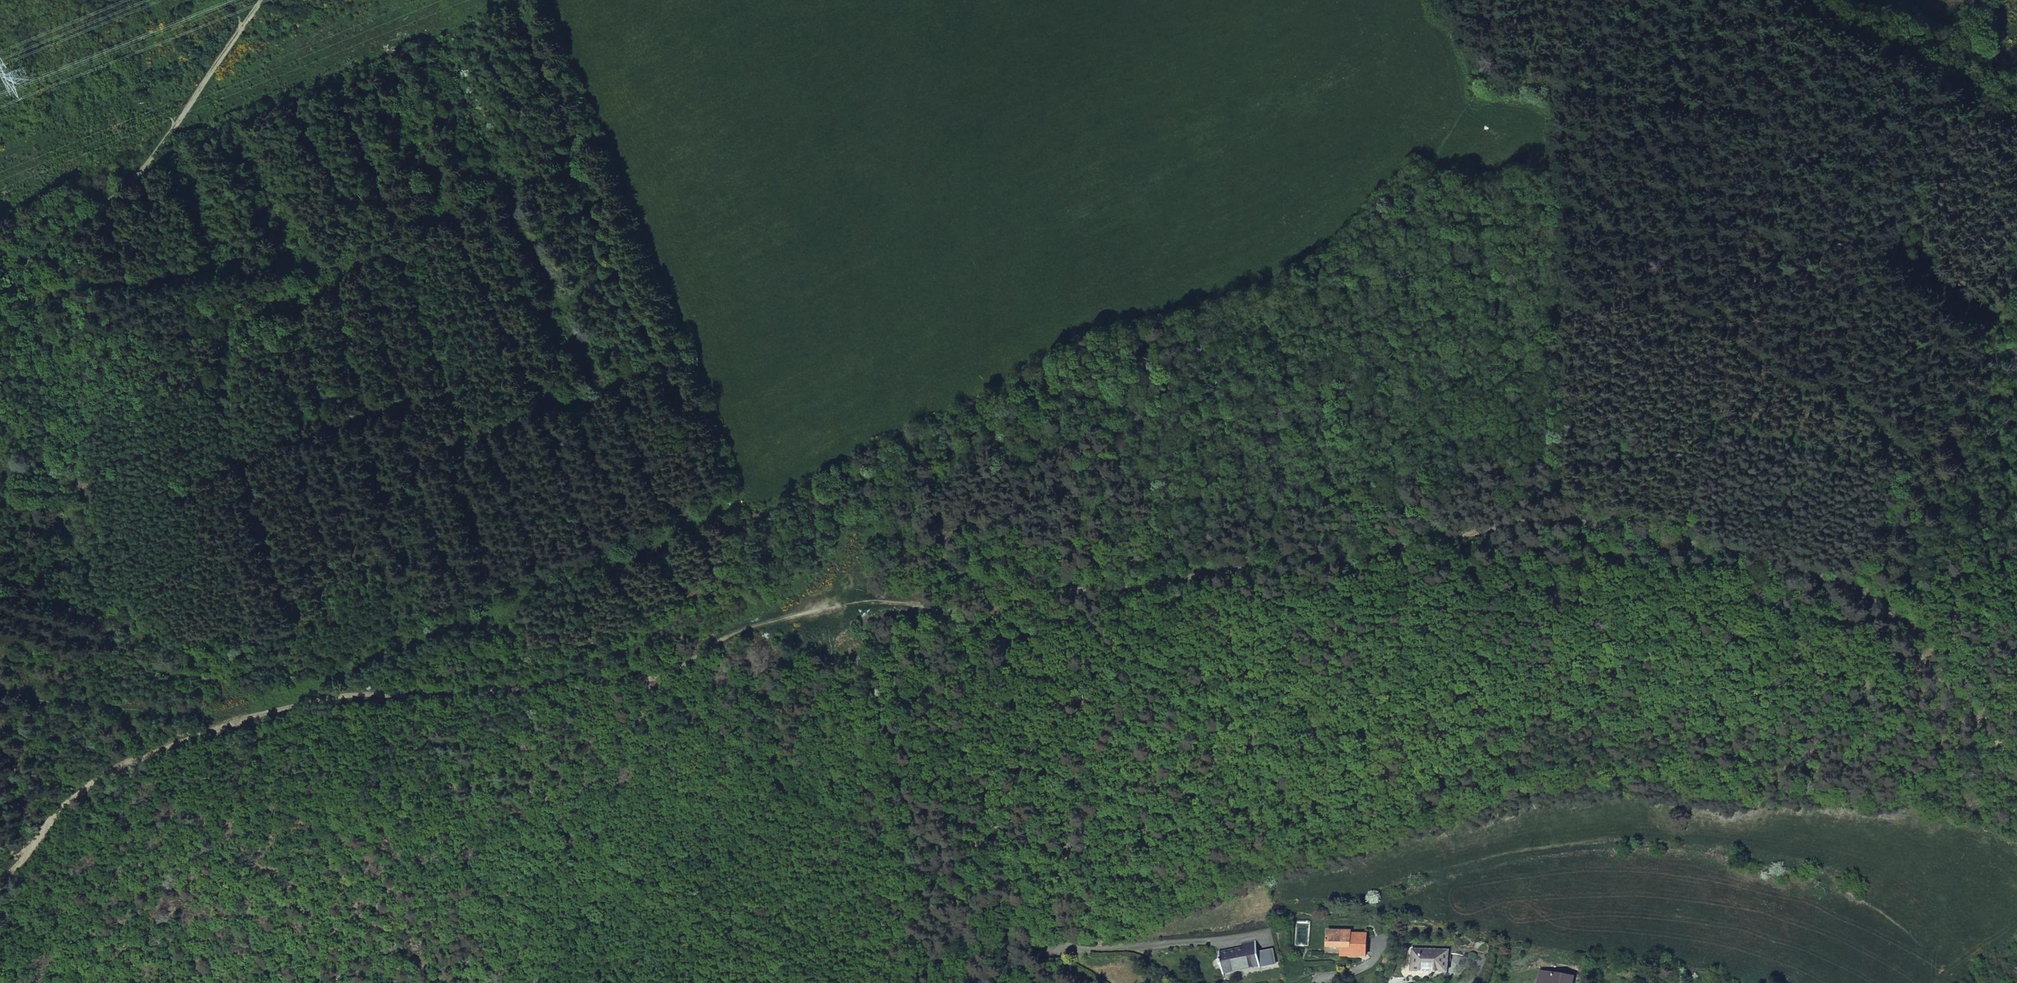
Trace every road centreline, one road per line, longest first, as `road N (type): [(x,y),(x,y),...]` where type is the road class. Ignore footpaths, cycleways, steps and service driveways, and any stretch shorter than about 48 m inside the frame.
road 1 (track): [(2016,757),(1869,594),(1711,544),(1556,520),(1105,594),(815,609),(752,628),(687,663),(452,694),(343,696),(254,714),(120,764),(0,881)]
road 2 (track): [(261,0),(146,166),(0,281)]
road 3 (track): [(1812,0),(2016,119)]

